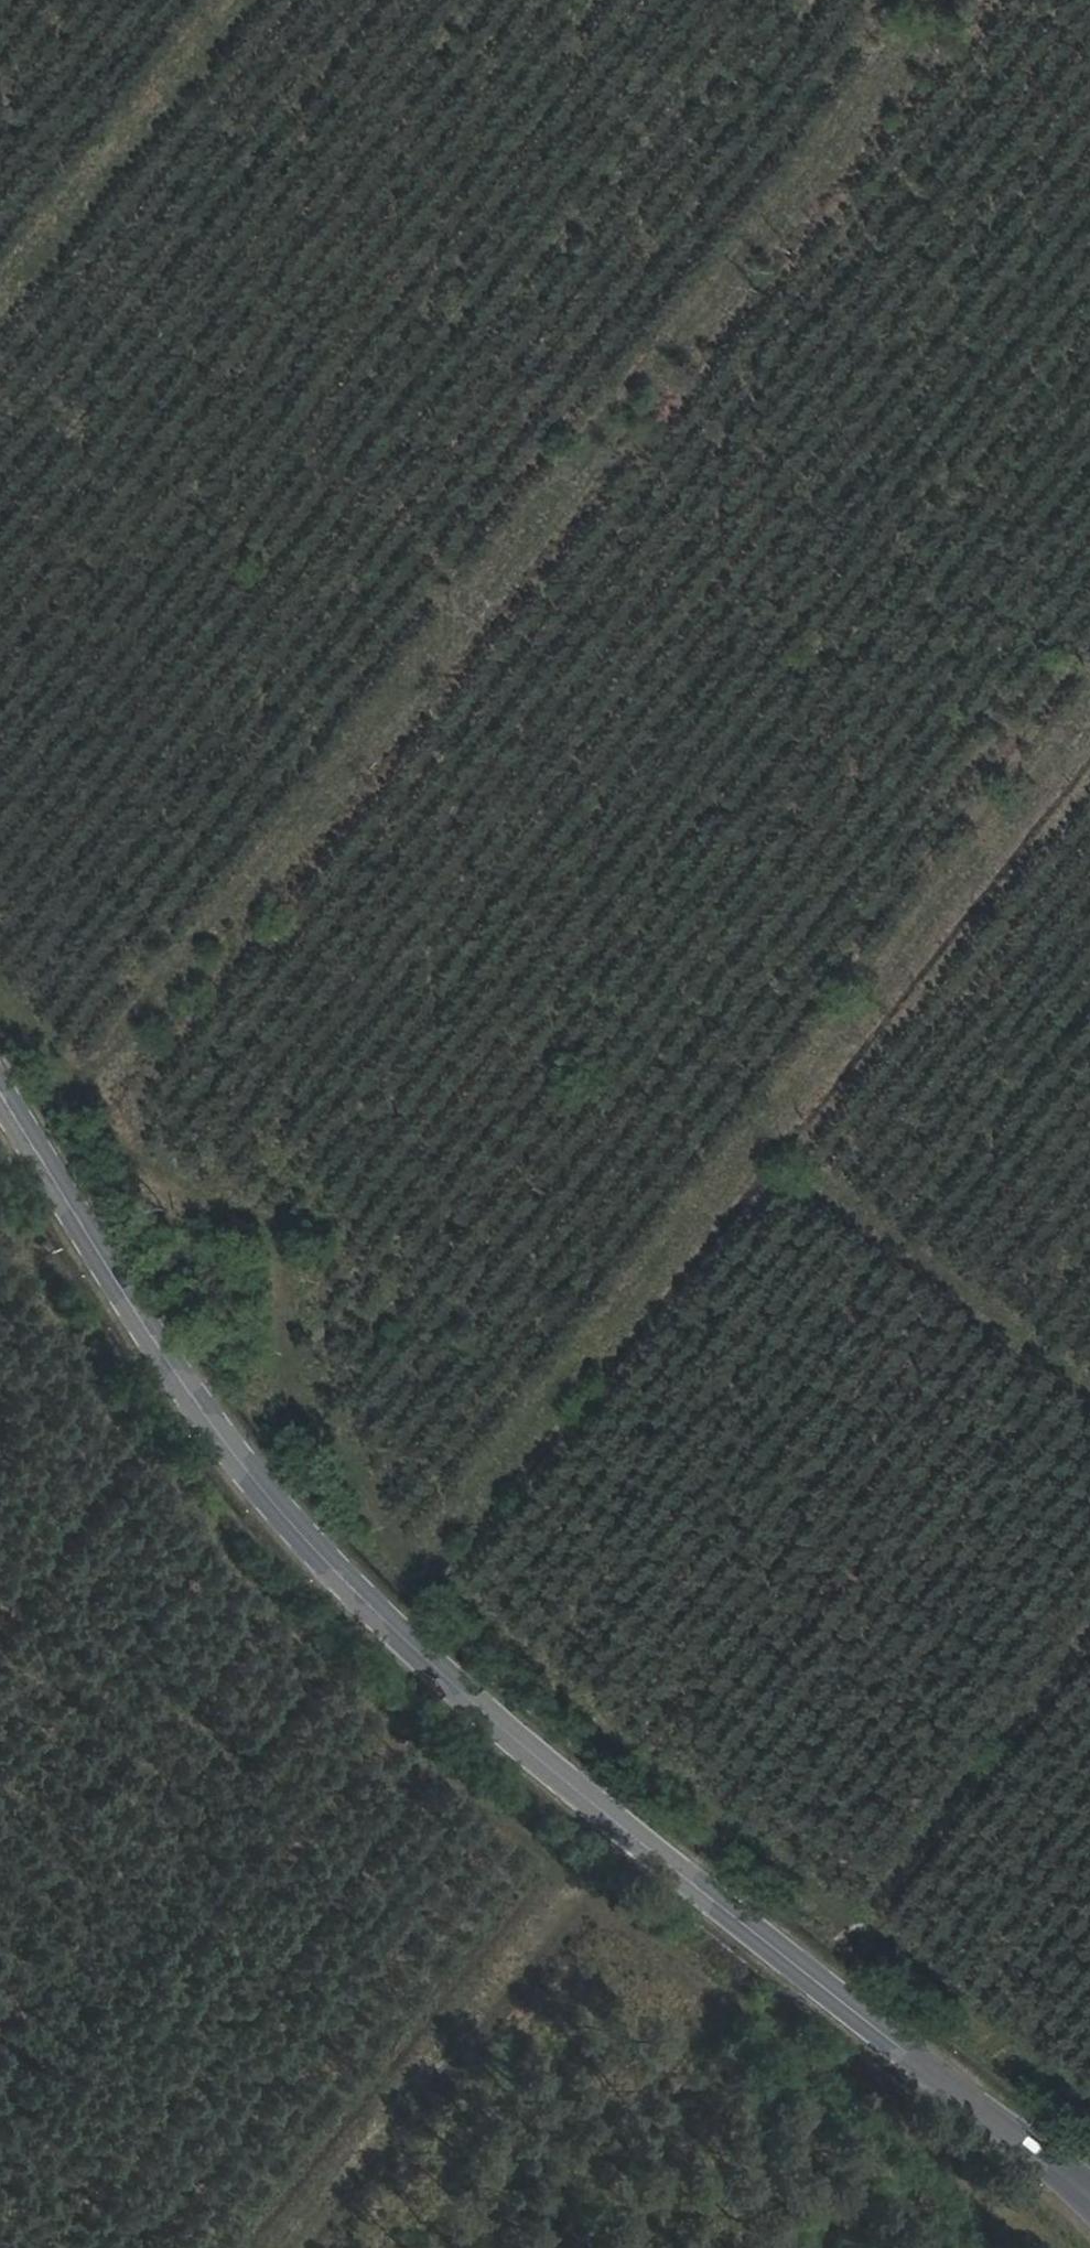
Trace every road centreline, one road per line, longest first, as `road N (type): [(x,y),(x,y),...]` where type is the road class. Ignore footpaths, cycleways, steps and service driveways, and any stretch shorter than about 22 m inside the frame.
road 1 (secondary): [(0,1092),(180,1372),(253,1473),(331,1560),(485,1709),(1068,2176)]
road 2 (track): [(567,1878),(277,2247)]

